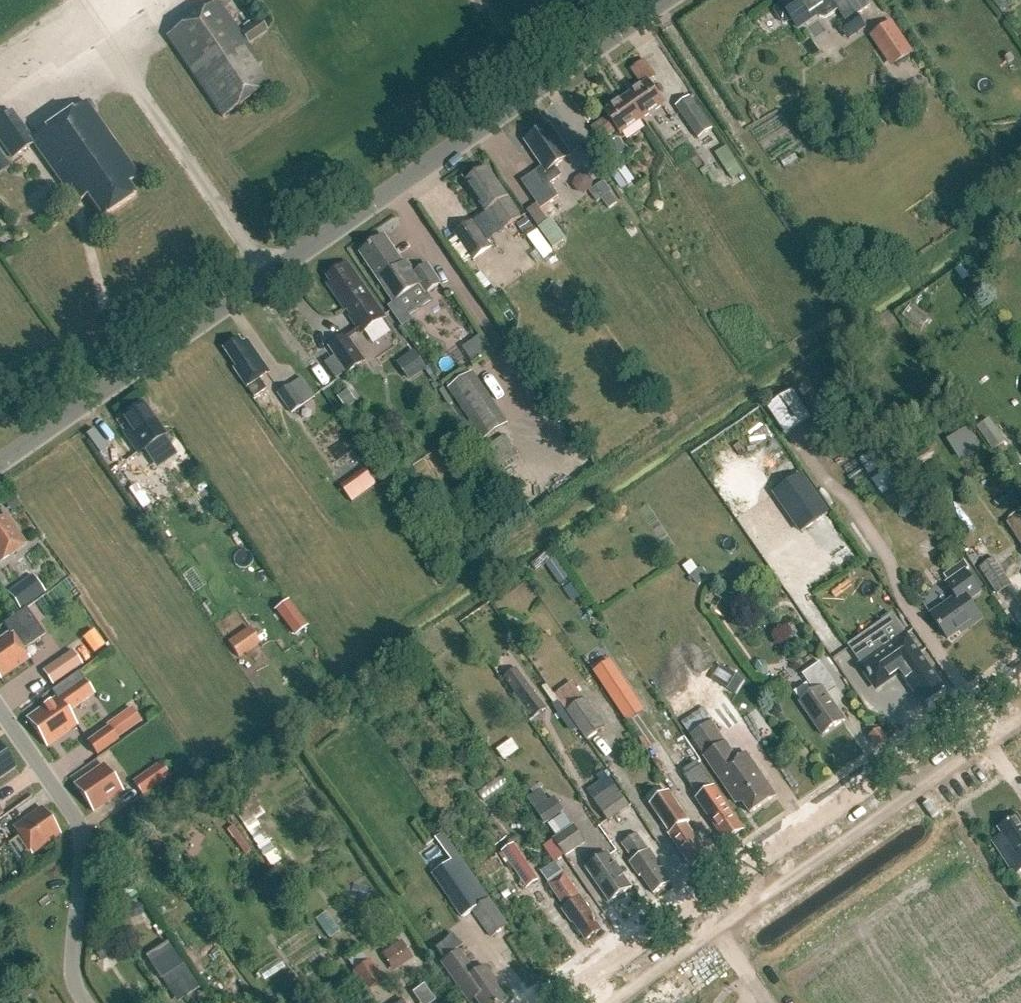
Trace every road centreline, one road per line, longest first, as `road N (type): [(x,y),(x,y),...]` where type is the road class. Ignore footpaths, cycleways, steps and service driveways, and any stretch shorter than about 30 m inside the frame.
road 1 (unclassified): [(0,462),(665,0)]
road 2 (tertiary): [(548,1002),(1020,676)]
road 3 (residential): [(87,1002),(72,961),(80,830),(0,708)]

